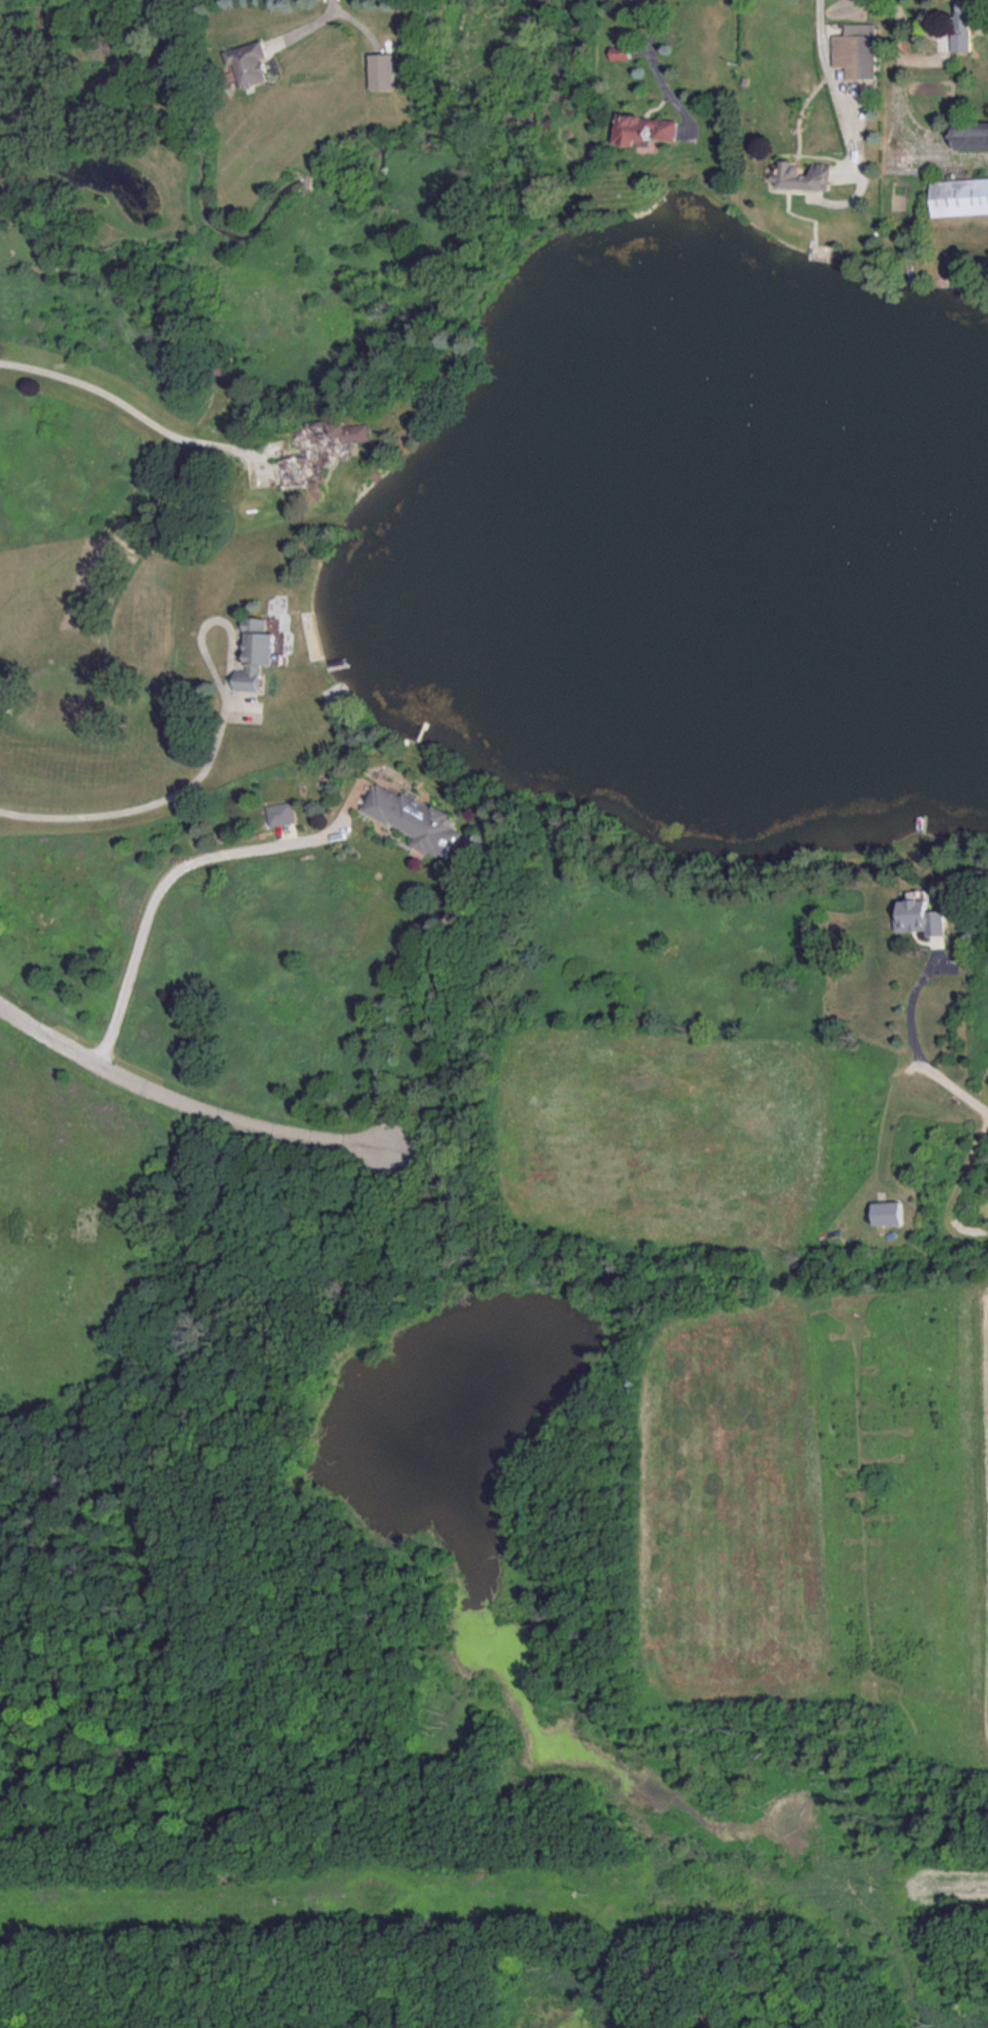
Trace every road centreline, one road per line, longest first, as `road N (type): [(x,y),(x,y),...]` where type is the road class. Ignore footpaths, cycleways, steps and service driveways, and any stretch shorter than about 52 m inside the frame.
road 1 (residential): [(0,996),(101,1062),(207,1108),(280,1132),(395,1147)]
road 2 (residential): [(987,1106),(932,1059),(924,1010),(945,956)]

